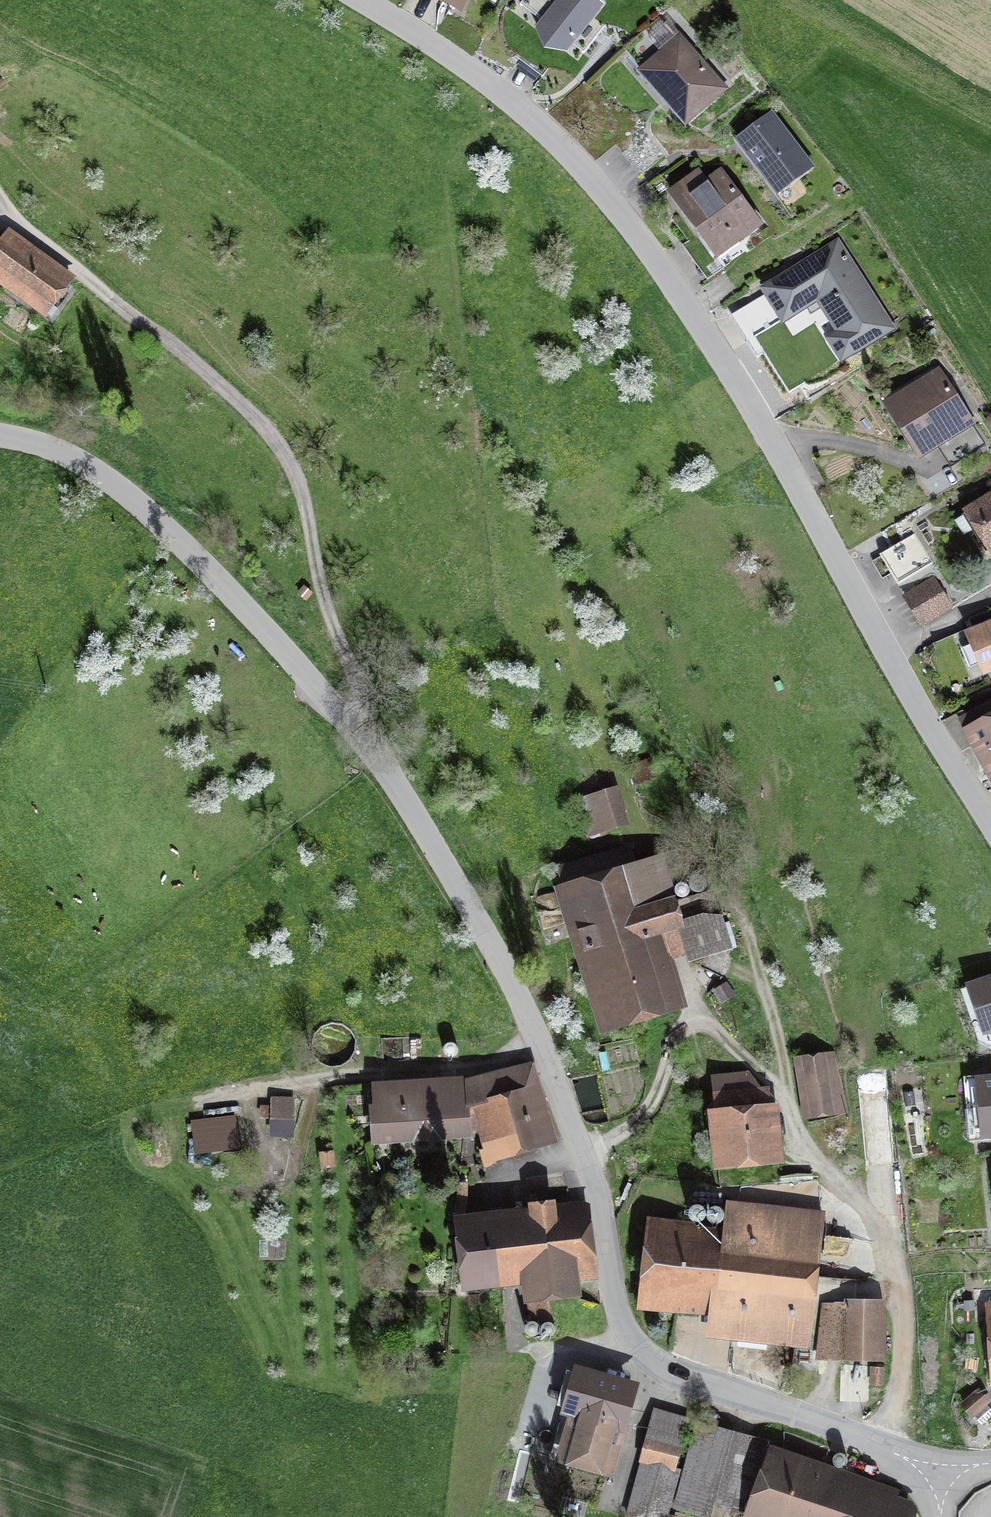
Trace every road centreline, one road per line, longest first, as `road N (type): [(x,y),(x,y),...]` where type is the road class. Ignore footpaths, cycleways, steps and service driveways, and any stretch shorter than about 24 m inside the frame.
road 1 (unclassified): [(0,444),(69,461),(181,543),(266,630),(400,792),(539,1042),(594,1187),(615,1306),(631,1338),(690,1380),(906,1458)]
road 2 (residential): [(348,0),(524,114),(603,197),(688,315),(990,831)]
road 3 (track): [(0,198),(29,233),(224,388),(286,456),(361,701),(358,736)]

